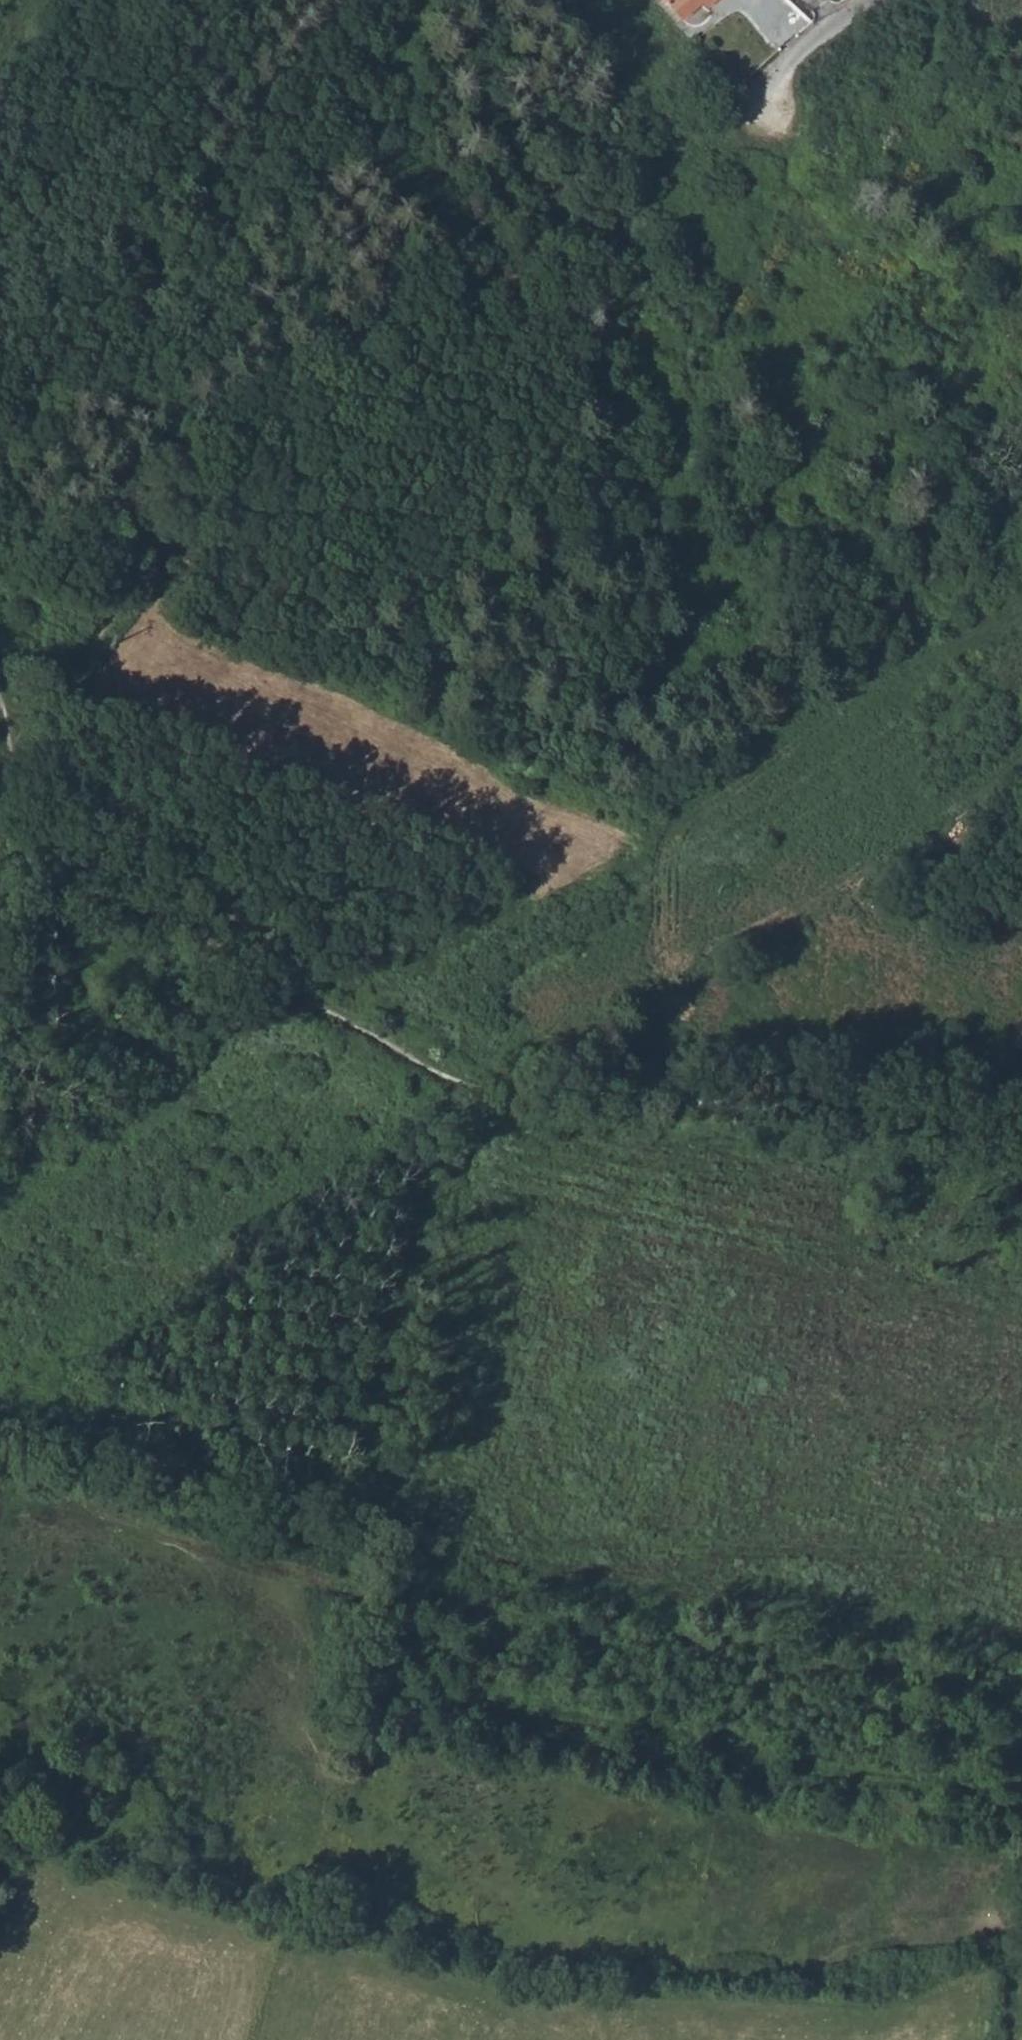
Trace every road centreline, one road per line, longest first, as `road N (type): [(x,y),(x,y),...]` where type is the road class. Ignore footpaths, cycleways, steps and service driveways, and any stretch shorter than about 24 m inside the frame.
road 1 (residential): [(765,109),(790,65),(871,0)]

